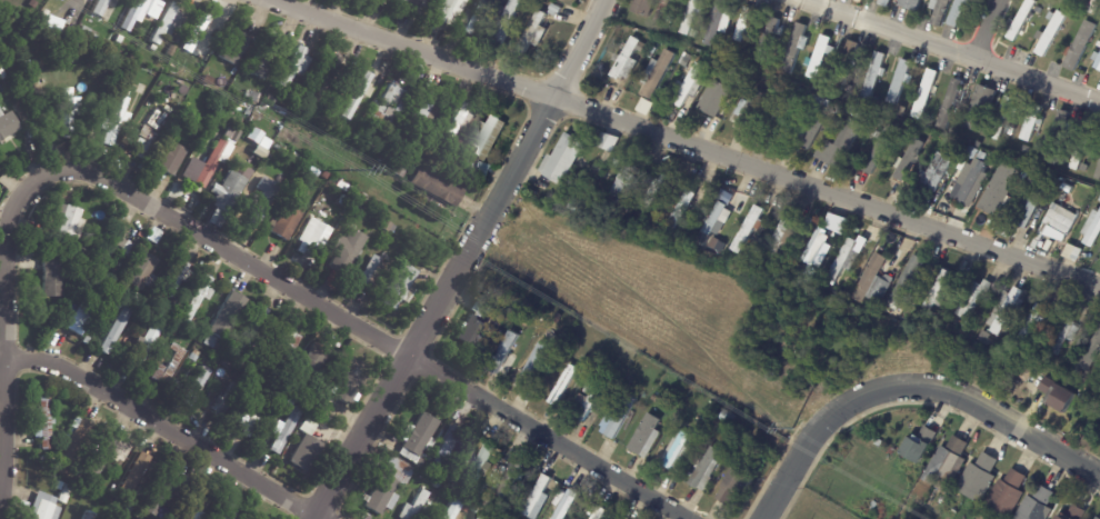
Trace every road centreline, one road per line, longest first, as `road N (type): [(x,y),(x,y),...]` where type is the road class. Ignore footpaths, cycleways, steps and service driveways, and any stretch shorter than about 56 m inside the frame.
road 1 (residential): [(288,0),(1099,287)]
road 2 (residential): [(46,176),(78,171),(106,180),(683,518)]
road 3 (residential): [(605,0),(316,518)]
road 4 (residential): [(1099,475),(962,395),(889,388),(821,425),(762,518)]
road 5 (residential): [(3,358),(53,365),(326,518)]
road 6 (residential): [(46,176),(17,197),(6,220),(0,493)]
road 7 (residential): [(1099,99),(809,0)]

